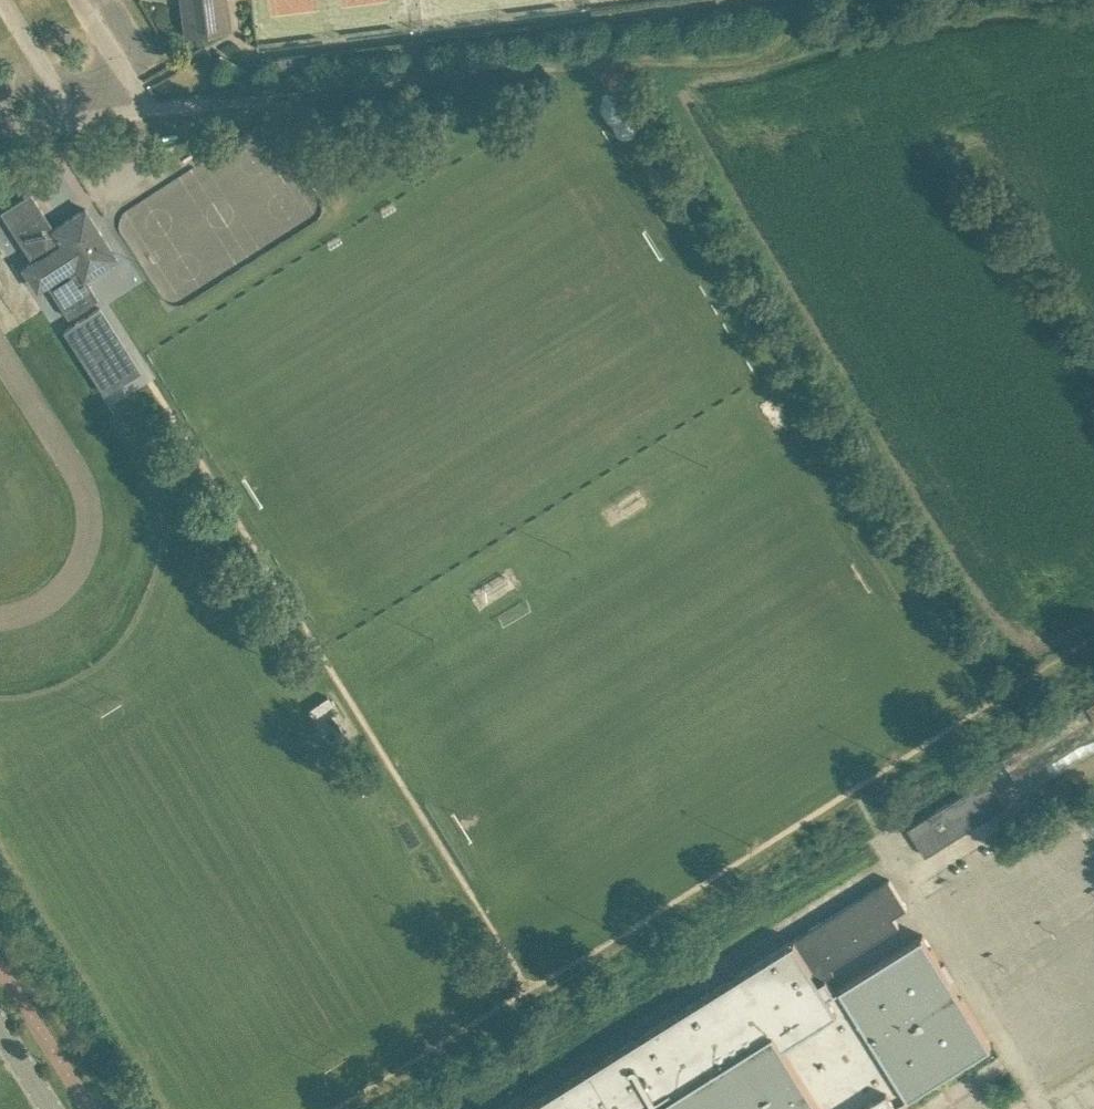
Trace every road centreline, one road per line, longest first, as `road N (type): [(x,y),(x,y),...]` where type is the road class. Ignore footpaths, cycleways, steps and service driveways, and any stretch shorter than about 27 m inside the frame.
road 1 (track): [(804,0),(796,41),(769,46),(163,113),(148,101)]

